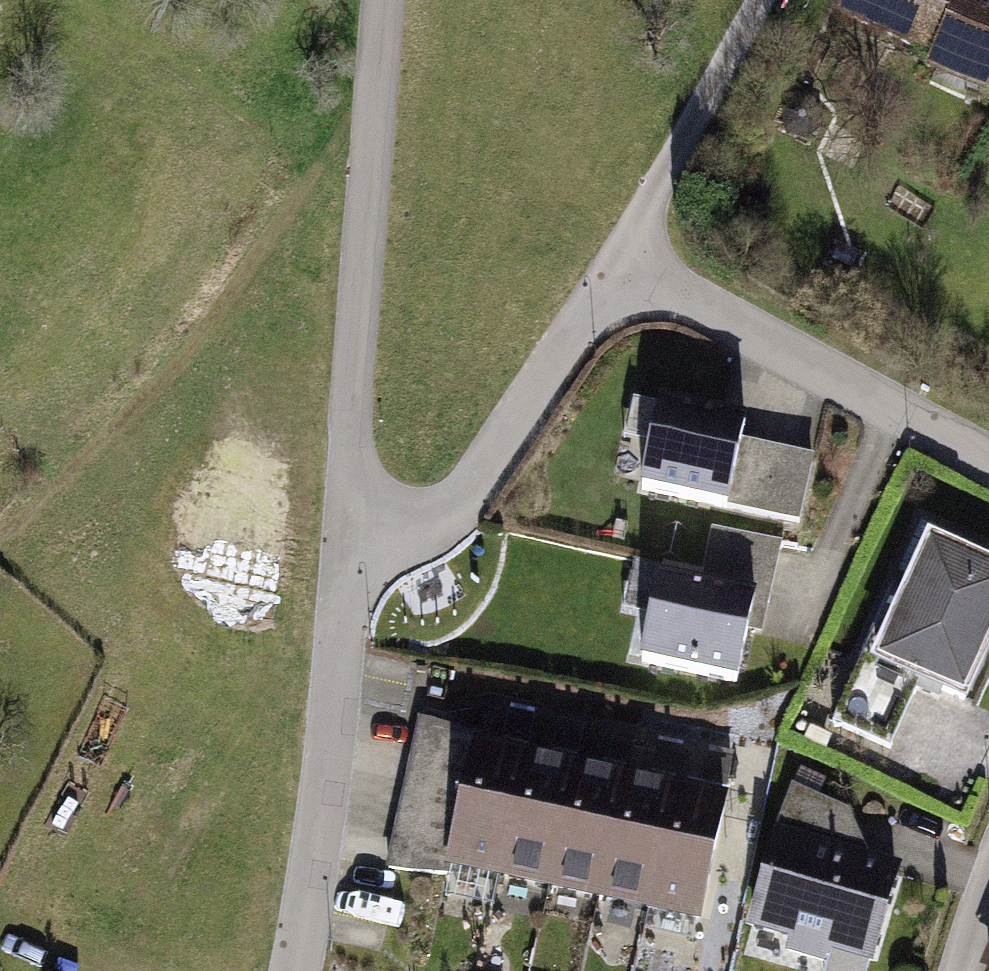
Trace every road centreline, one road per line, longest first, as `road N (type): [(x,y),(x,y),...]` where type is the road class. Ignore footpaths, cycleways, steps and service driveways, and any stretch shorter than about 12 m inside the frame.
road 1 (track): [(0,537),(193,333),(377,79)]
road 2 (residential): [(383,0),(342,535)]
road 3 (residential): [(342,535),(326,763),(294,970)]
road 4 (residential): [(618,263),(988,460)]
road 5 (residential): [(618,263),(473,487),(424,532),(342,535)]
road 6 (residential): [(758,0),(618,263)]

